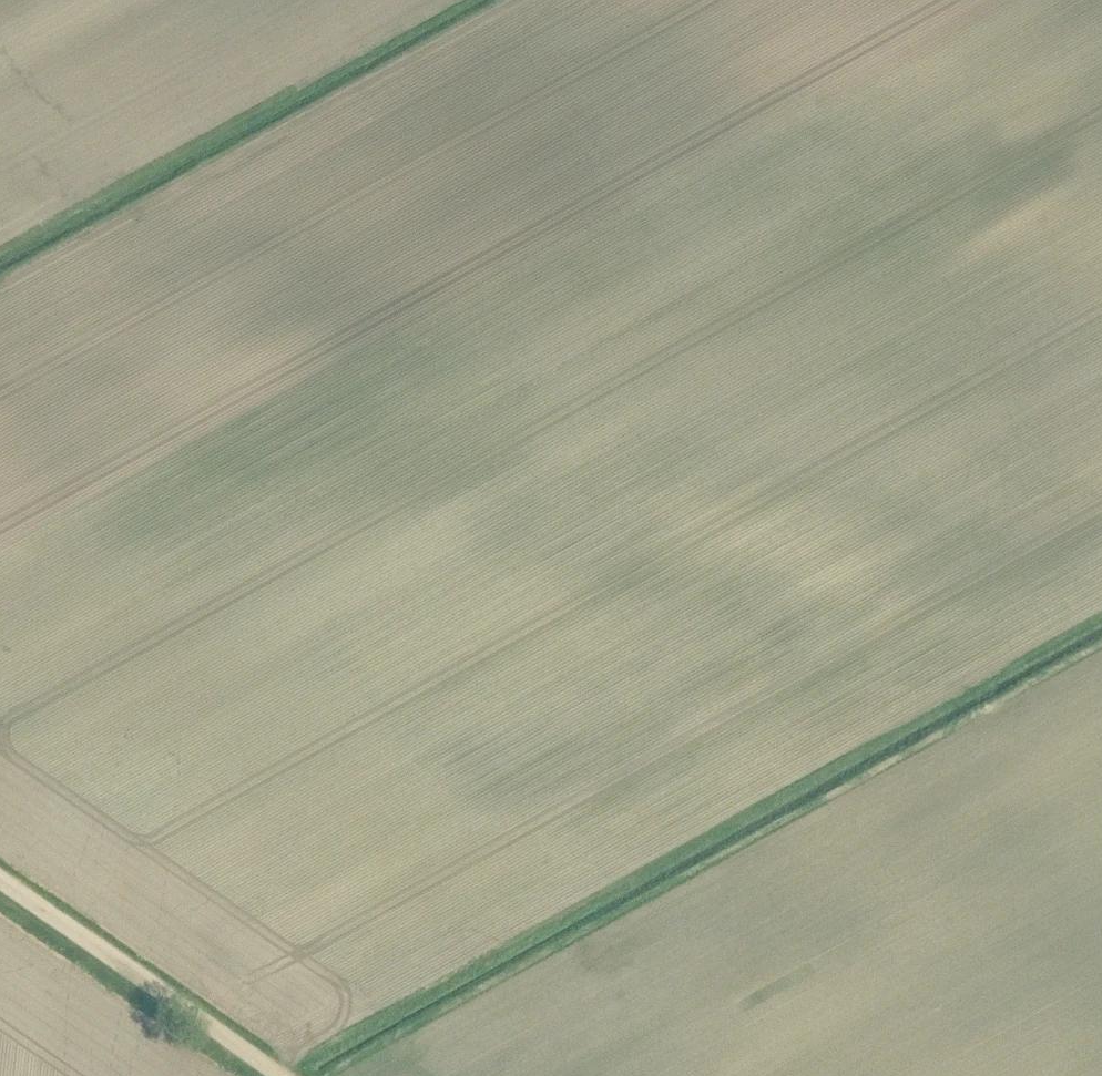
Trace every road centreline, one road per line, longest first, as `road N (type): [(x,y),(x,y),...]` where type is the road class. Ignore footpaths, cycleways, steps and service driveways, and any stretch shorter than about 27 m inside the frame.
road 1 (track): [(0,892),(262,1075)]

